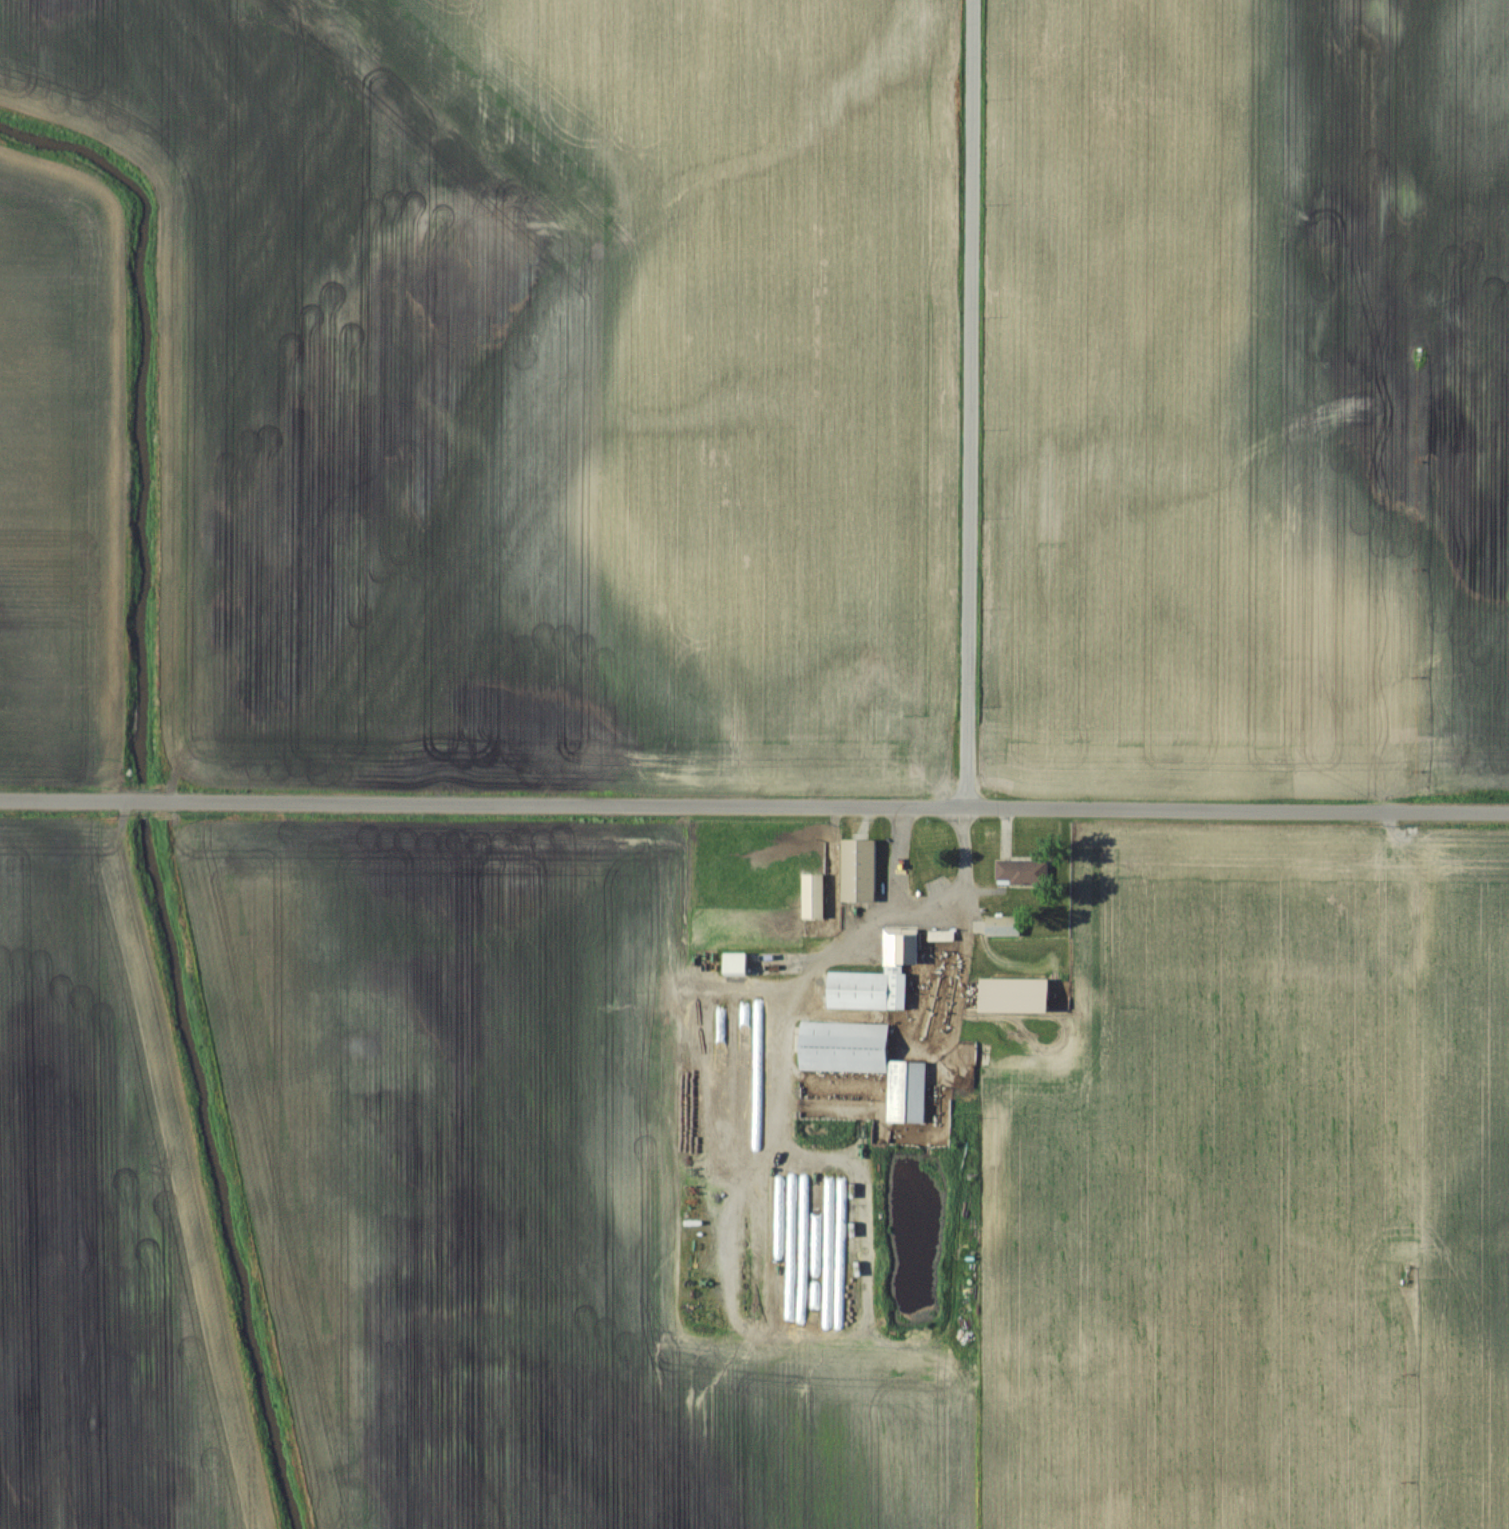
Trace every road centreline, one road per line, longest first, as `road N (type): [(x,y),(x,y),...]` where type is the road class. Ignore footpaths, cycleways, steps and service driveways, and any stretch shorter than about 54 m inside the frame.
road 1 (residential): [(1508,812),(0,795)]
road 2 (residential): [(962,805),(968,0)]

